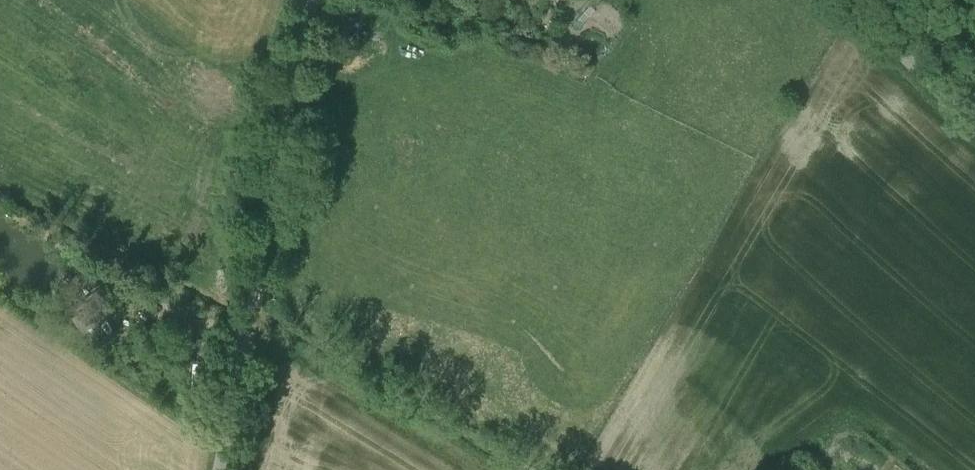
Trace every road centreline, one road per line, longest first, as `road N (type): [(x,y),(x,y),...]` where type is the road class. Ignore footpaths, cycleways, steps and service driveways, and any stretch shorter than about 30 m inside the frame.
road 1 (unclassified): [(319,0),(224,469)]
road 2 (unclassified): [(867,0),(974,106)]

